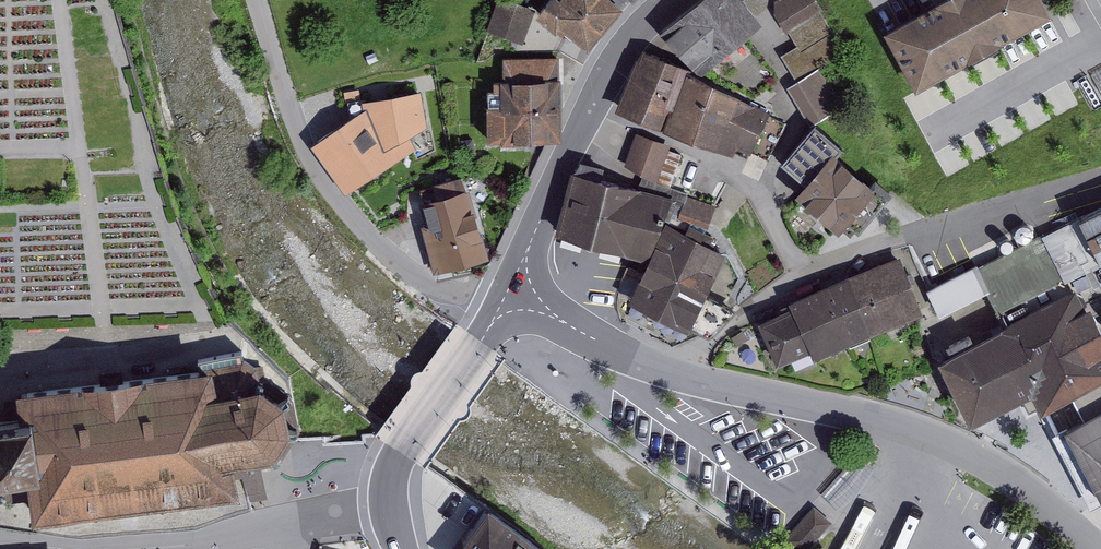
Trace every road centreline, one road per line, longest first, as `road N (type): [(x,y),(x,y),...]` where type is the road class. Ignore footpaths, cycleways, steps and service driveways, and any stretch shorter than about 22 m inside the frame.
road 1 (residential): [(1093,548),(1035,498),(927,431),(685,377),(519,299)]
road 2 (residential): [(492,325),(401,268),(322,179),(295,129),(256,0)]
road 3 (tertiary): [(519,299),(530,248),(585,125),(622,56),(674,0)]
road 4 (tertiary): [(393,512),(406,449),(492,325)]
road 5 (residential): [(294,548),(291,527),(393,512)]

